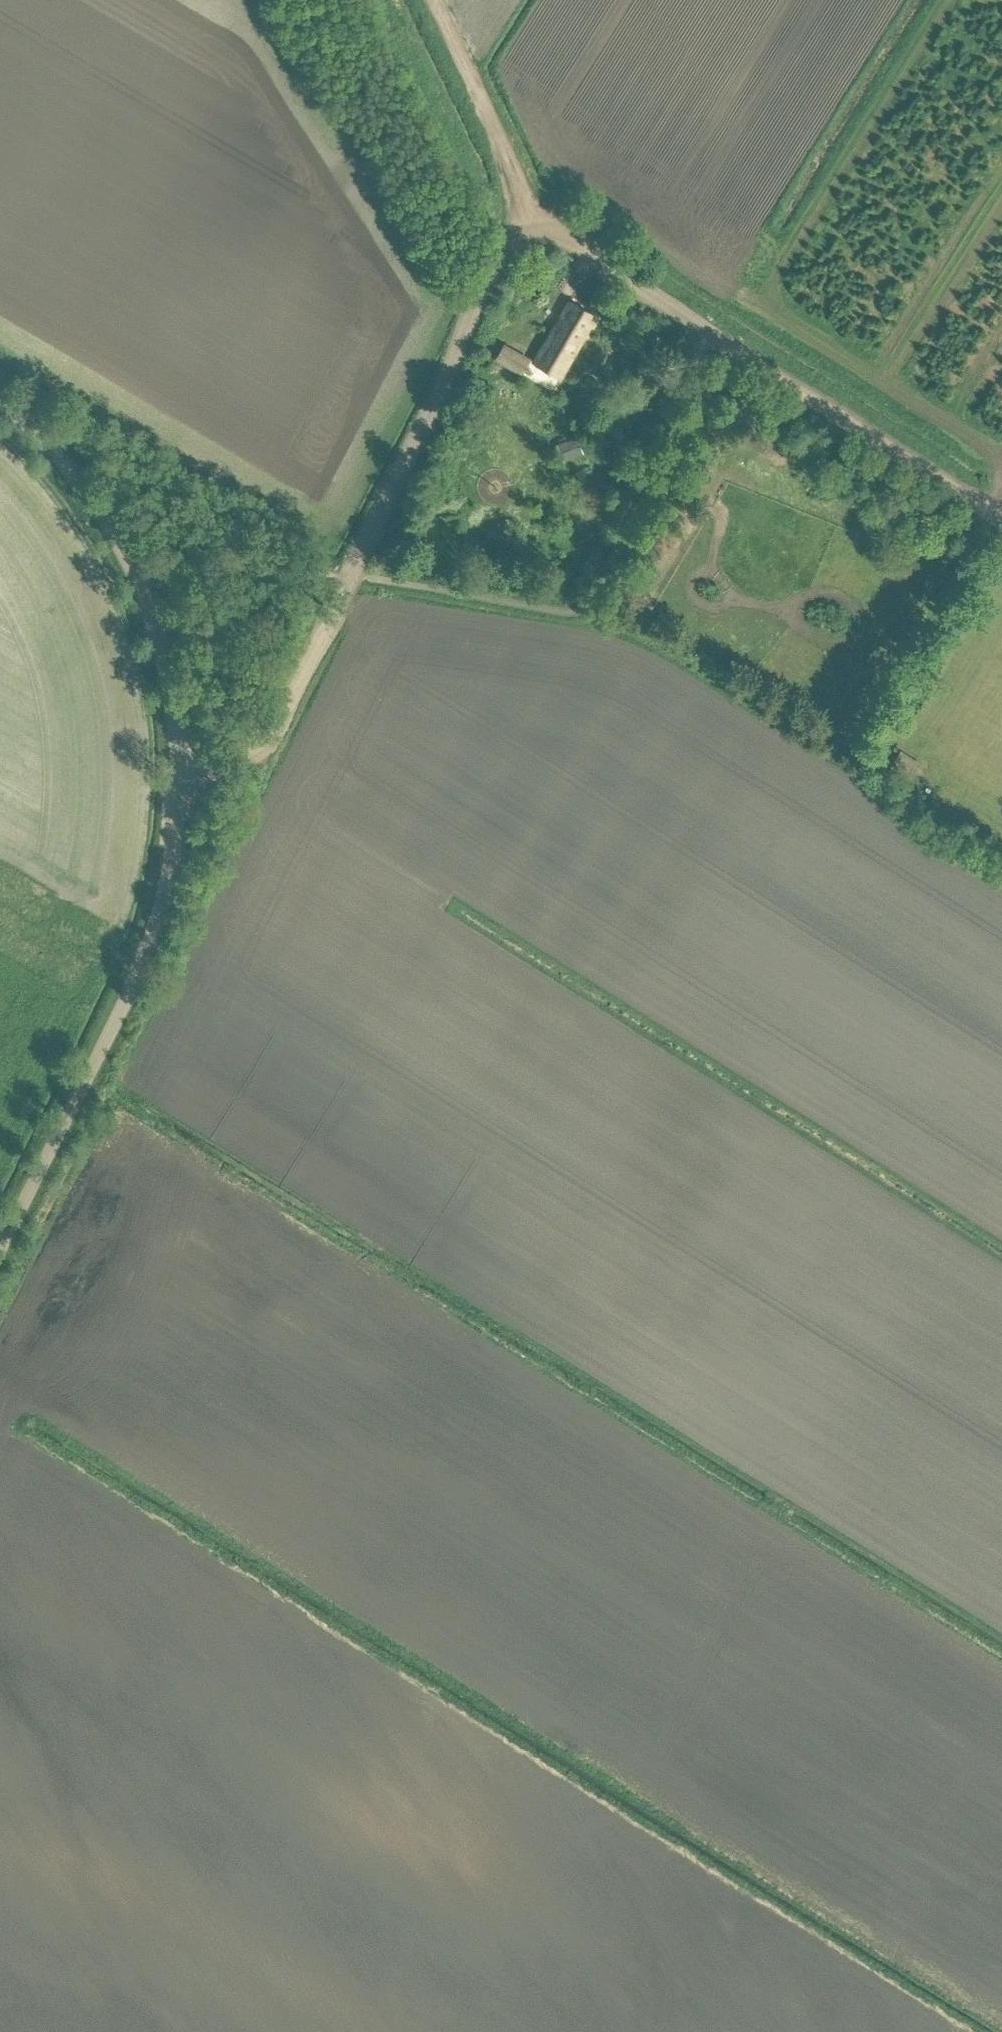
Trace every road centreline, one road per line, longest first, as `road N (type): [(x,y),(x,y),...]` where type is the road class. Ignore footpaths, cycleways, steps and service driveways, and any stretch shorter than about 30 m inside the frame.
road 1 (unclassified): [(0,1244),(138,969),(175,843),(178,754),(154,624),(109,523),(40,434),(0,399)]
road 2 (track): [(733,348),(554,230),(522,226),(502,249),(279,725),(252,743),(178,754)]
road 3 (track): [(949,0),(775,280),(778,309),(791,324)]
road 4 (unclassified): [(1001,520),(733,348)]
road 5 (track): [(791,324),(1001,461)]
road 6 (track): [(522,226),(519,176),(437,0)]

